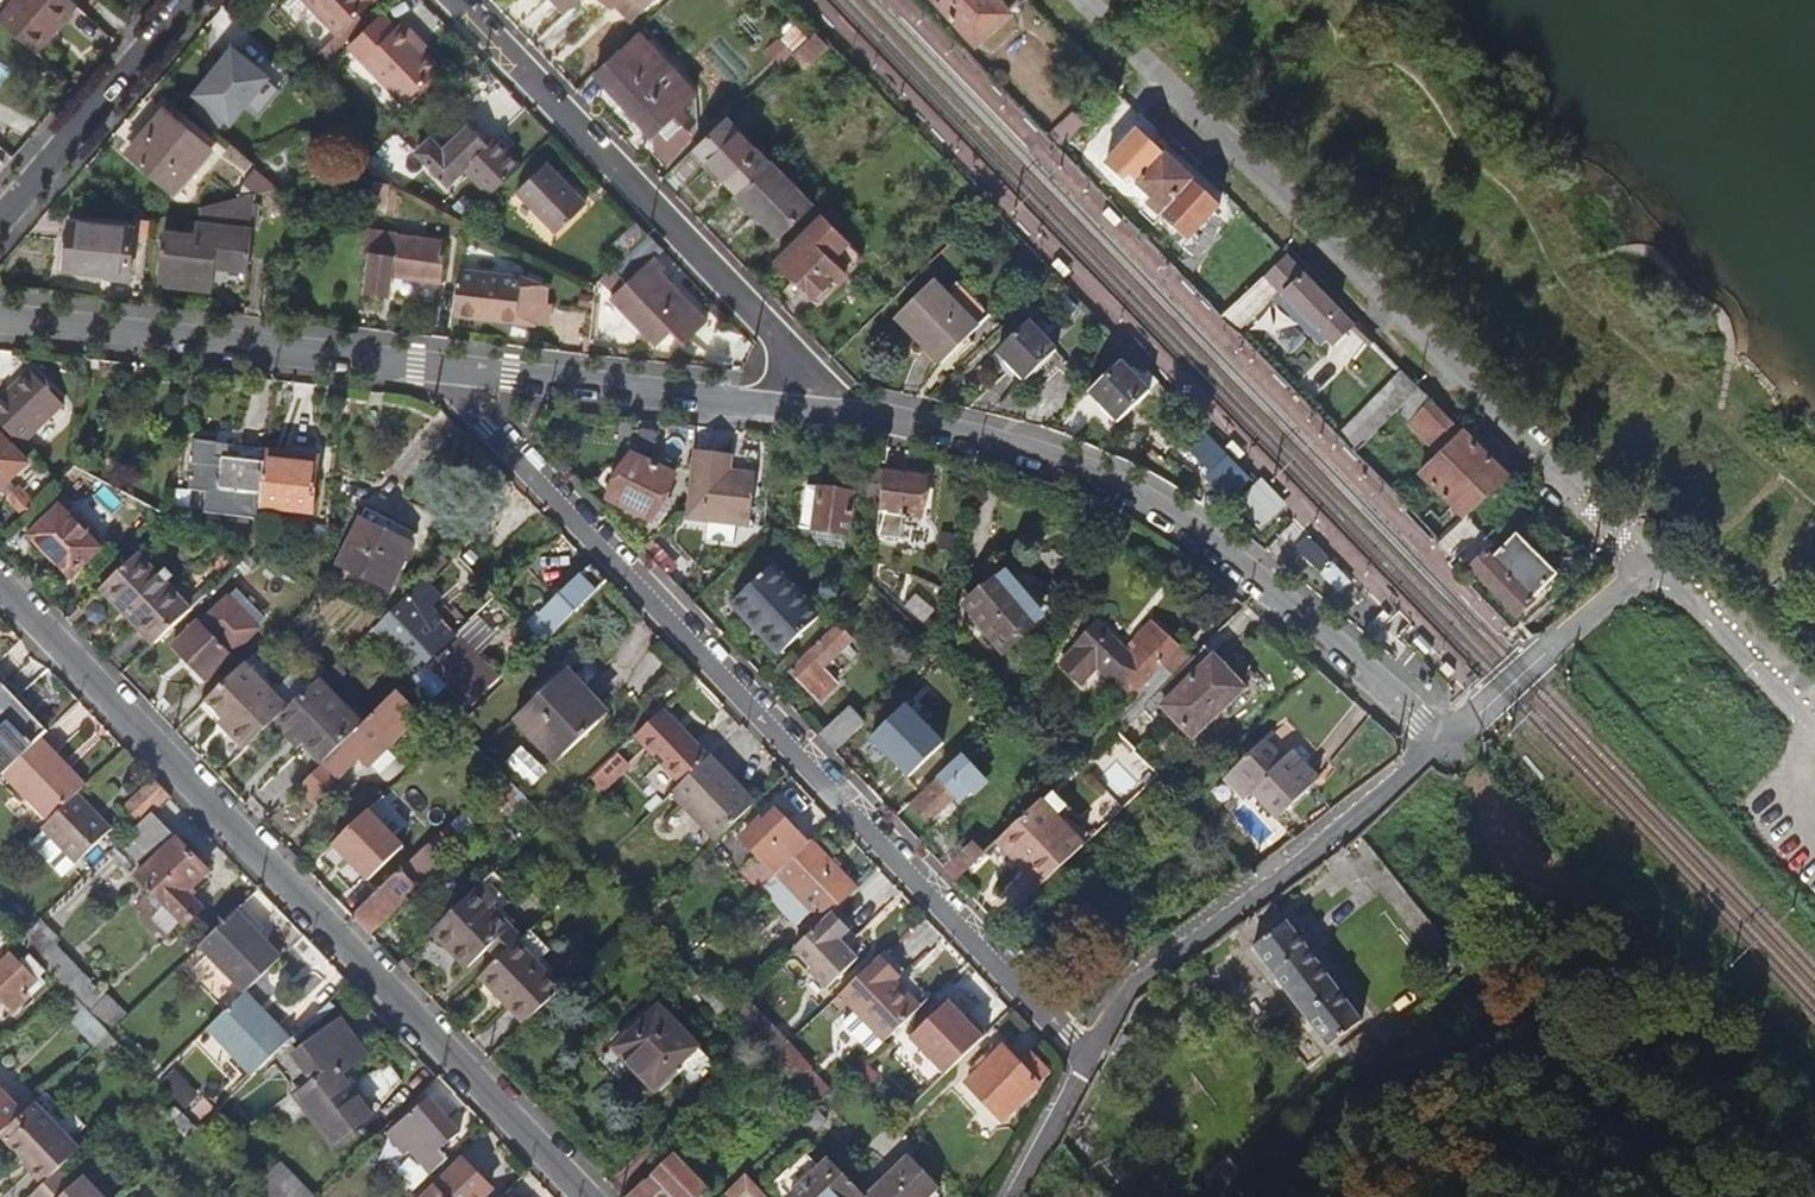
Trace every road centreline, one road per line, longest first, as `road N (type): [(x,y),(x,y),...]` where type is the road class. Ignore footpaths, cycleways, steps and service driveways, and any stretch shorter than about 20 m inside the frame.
road 1 (residential): [(436,367),(1089,1052)]
road 2 (residential): [(0,587),(588,1196)]
road 3 (residential): [(1636,575),(1612,538),(1089,0)]
road 4 (residential): [(1441,740),(1183,523),(1094,475),(989,442),(810,409)]
road 5 (residential): [(457,0),(805,367),(810,409)]
road 6 (unclassified): [(1089,1052),(1124,991),(1147,969),(1441,740)]
road 7 (residential): [(436,367),(0,313)]
road 8 (residential): [(810,409),(436,367)]
road 9 (residential): [(5,218),(192,0)]
road 10 (residential): [(1441,740),(1636,575)]
road 11 (unclassified): [(1011,1196),(1089,1052)]

